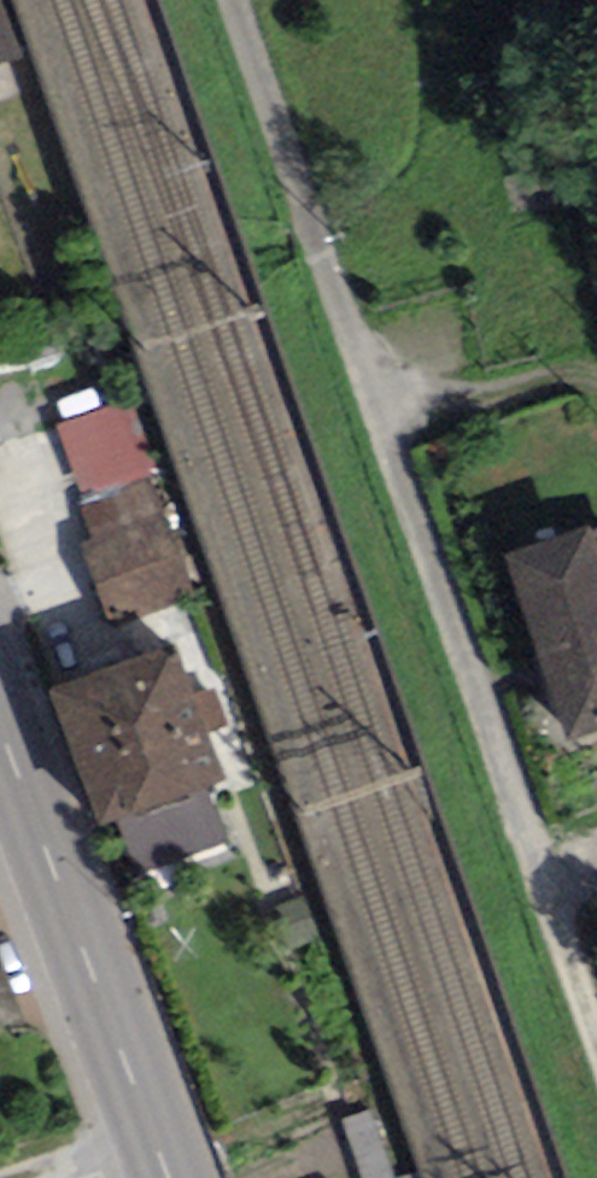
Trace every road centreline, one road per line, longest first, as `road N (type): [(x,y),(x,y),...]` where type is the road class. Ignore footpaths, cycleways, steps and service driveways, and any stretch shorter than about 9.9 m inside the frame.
road 1 (track): [(371,422),(596,1068)]
road 2 (unclassified): [(232,0),(272,144),(371,422)]
road 3 (primary): [(155,1177),(0,770)]

